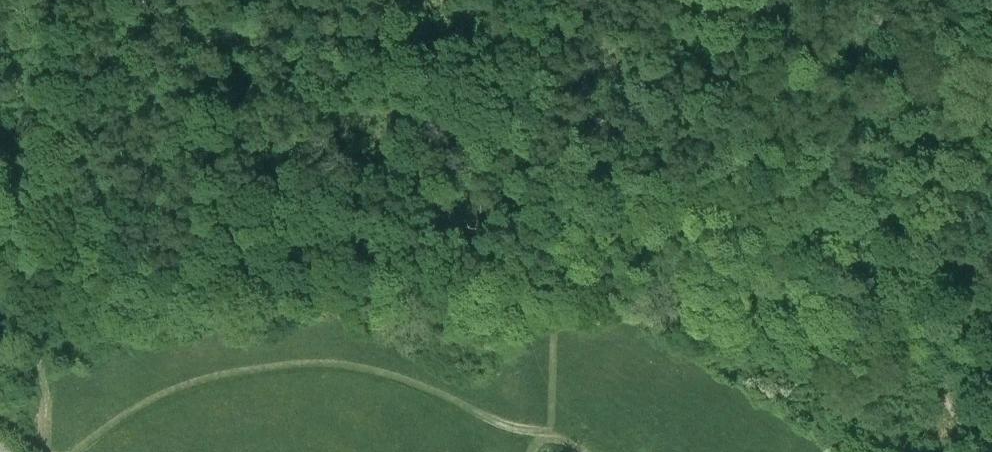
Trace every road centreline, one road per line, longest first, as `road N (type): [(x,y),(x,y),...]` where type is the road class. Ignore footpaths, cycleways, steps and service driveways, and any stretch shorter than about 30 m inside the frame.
road 1 (track): [(991,442),(937,380),(871,280),(837,251),(460,116)]
road 2 (track): [(460,116),(115,0)]
road 3 (track): [(991,69),(906,34),(850,0)]

